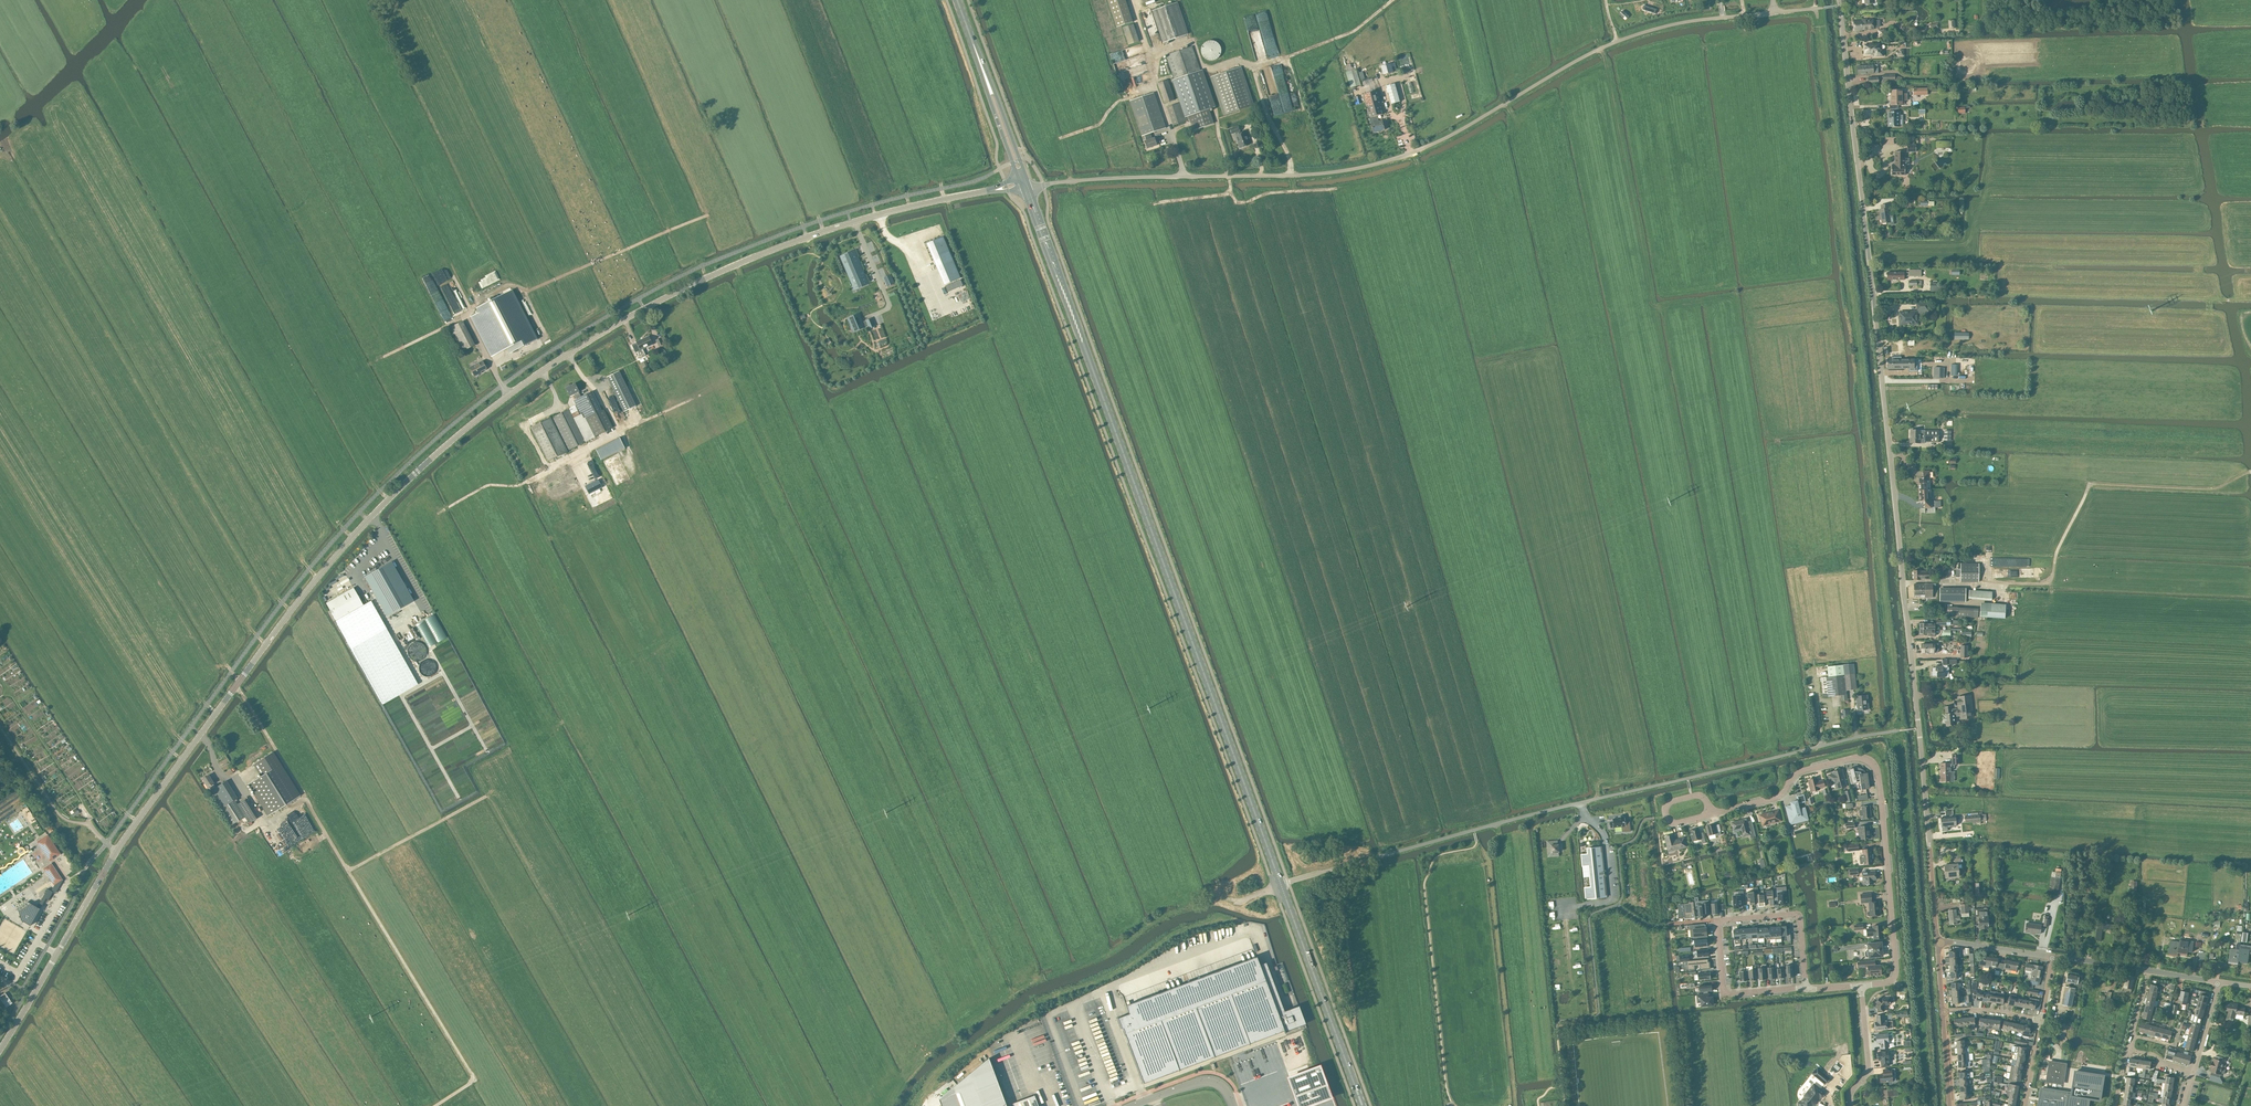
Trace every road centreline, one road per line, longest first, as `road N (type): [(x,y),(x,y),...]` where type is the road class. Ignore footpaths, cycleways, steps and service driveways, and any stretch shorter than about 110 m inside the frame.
road 1 (tertiary): [(0,1050),(117,851),(267,643),(354,536),(447,444),(552,364),(688,287),(855,221),(991,190)]
road 2 (tertiary): [(1937,941),(1839,0)]
road 3 (unclassified): [(1025,186),(1366,166),(1453,134),(1625,38),(1678,23),(1821,8)]
road 4 (primary): [(1281,885),(1025,186)]
road 5 (unclassified): [(1281,885),(1580,802),(1892,731)]
road 6 (track): [(435,1105),(475,1080),(237,685)]
road 7 (residential): [(1861,985),(1889,982),(1895,970),(1879,780),(1870,762),(1855,757),(1802,771),(1779,797),(1711,815)]
road 8 (track): [(708,215),(522,293),(507,286),(383,357)]
road 9 (track): [(2250,472),(2209,488),(2090,485),(2049,581),(2004,583)]
road 10 (track): [(1045,977),(1106,954),(1164,915),(1274,887)]
road 11 (primary): [(1363,1105),(1281,885)]
road 12 (track): [(449,507),(488,485),(527,482),(620,430)]
road 13 (track): [(486,796),(348,871)]
road 14 (residential): [(1806,989),(1799,915),(1717,921)]
road 15 (residential): [(1717,921),(1724,993),(1806,989)]
road 16 (track): [(1228,176),(1239,202),(1337,188)]
road 17 (residential): [(1849,1105),(1849,1092),(1868,1068),(1861,985)]

